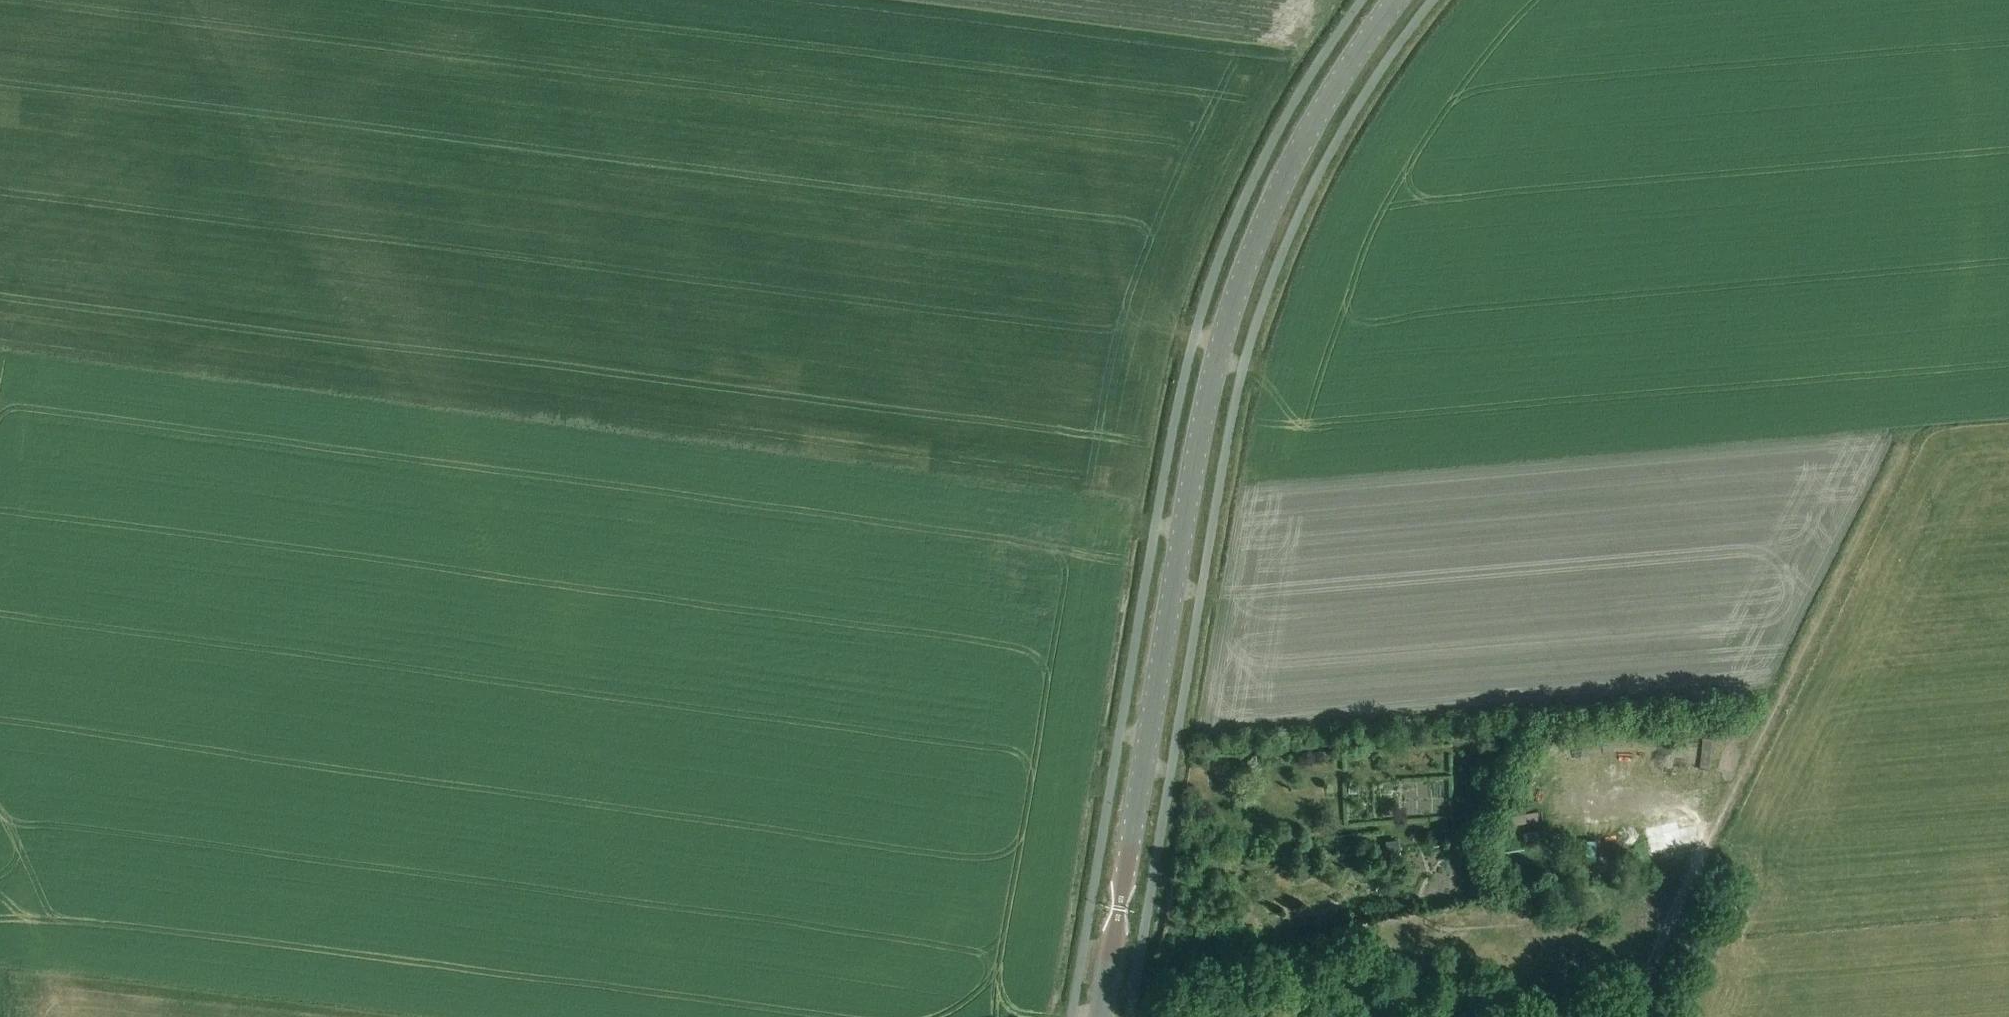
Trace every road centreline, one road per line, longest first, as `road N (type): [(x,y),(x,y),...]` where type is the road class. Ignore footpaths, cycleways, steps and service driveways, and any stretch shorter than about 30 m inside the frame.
road 1 (tertiary): [(1399,0),(1310,134),(1230,316),(1187,518),(1101,1016)]
road 2 (track): [(1632,1016),(1909,442)]

